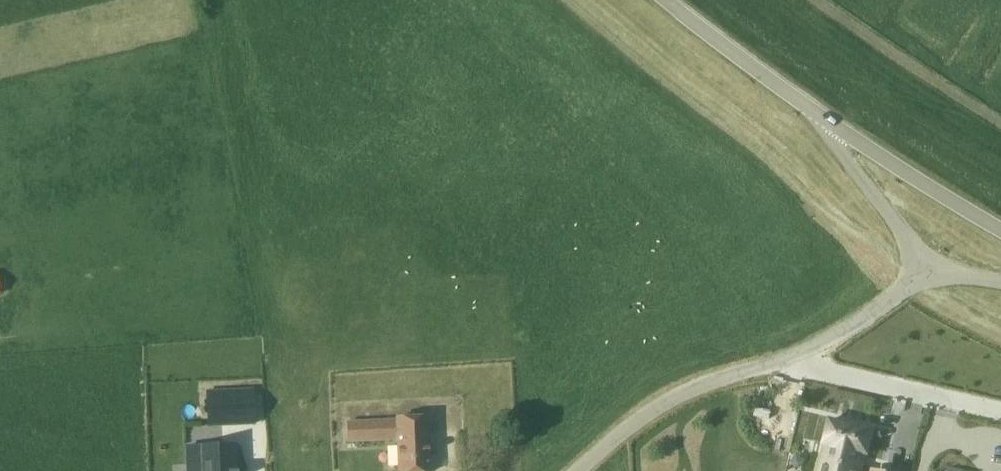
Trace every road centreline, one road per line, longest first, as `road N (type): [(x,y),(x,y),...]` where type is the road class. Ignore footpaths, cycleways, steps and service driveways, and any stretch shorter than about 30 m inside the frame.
road 1 (tertiary): [(578,470),(662,403),(822,344),(925,278)]
road 2 (track): [(806,0),(1000,124)]
road 3 (tertiary): [(1000,230),(825,118)]
road 4 (tertiary): [(825,118),(670,0)]
road 5 (tertiary): [(925,278),(833,142),(825,118)]

